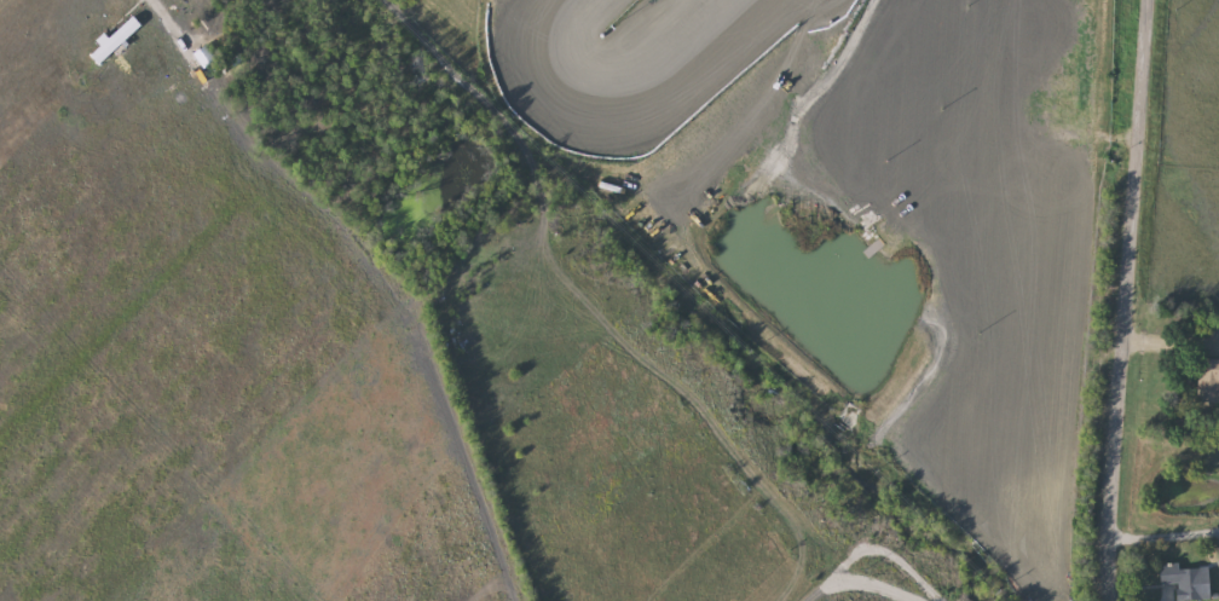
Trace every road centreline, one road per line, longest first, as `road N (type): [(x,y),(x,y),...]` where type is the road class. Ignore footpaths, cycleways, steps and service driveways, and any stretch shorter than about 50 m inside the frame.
road 1 (residential): [(1151,0),(1109,530),(1118,600)]

